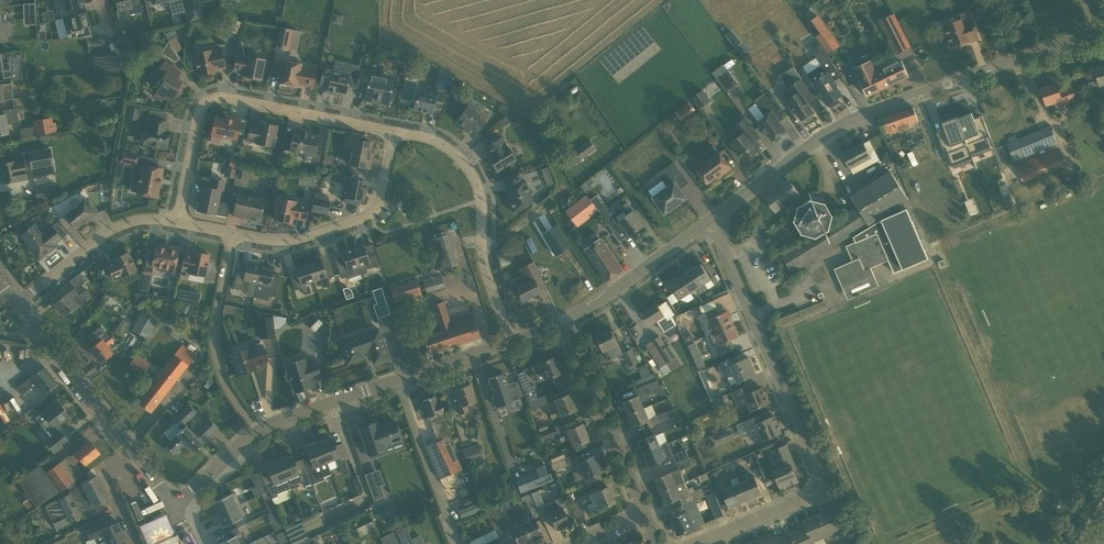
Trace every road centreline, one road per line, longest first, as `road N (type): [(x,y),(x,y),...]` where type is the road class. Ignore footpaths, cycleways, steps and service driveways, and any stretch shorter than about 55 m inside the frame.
road 1 (tertiary): [(709,220),(844,122),(1103,30)]
road 2 (residential): [(692,543),(822,485),(709,220)]
road 3 (residential): [(177,220),(200,107),(217,99),(397,134)]
road 4 (tertiary): [(252,436),(513,344)]
road 5 (residential): [(397,134),(444,147),(475,181),(482,259),(513,344)]
road 6 (residential): [(233,233),(299,240),(370,220),(397,134)]
road 7 (unclassified): [(252,436),(212,343),(233,233)]
road 8 (residential): [(644,510),(564,321)]
road 9 (track): [(482,259),(560,187),(532,109)]
road 10 (residential): [(16,302),(109,231),(141,219),(177,220)]
road 11 (tertiary): [(564,321),(709,220)]
road 12 (tertiary): [(132,447),(38,334)]

